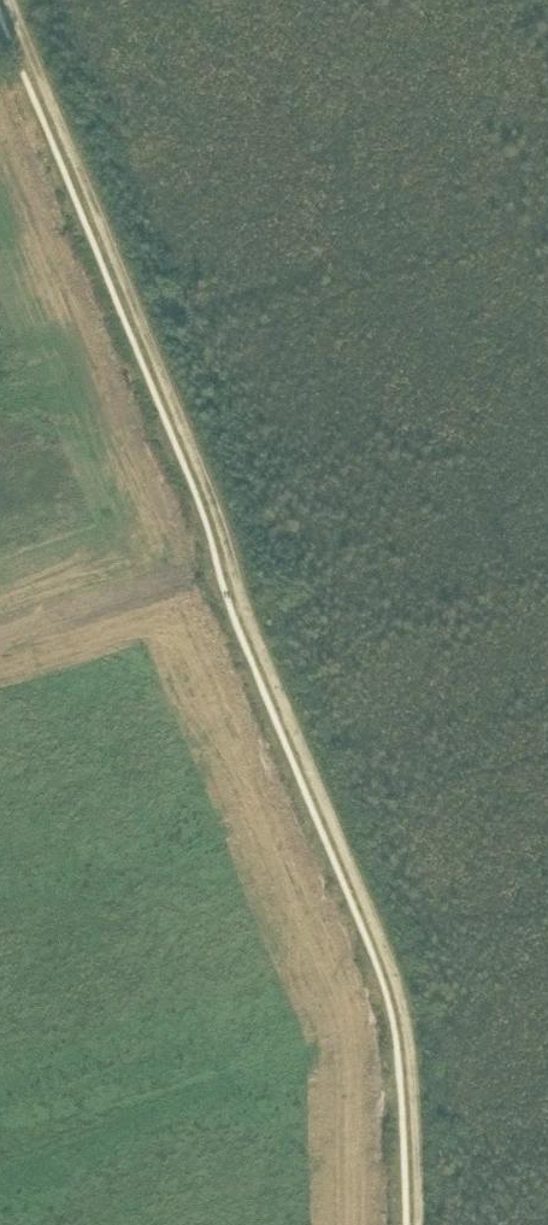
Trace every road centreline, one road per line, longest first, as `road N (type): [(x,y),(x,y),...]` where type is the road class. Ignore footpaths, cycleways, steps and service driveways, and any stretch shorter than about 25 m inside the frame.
road 1 (track): [(8,0),(209,490),(249,623),(402,999),(419,1224)]

